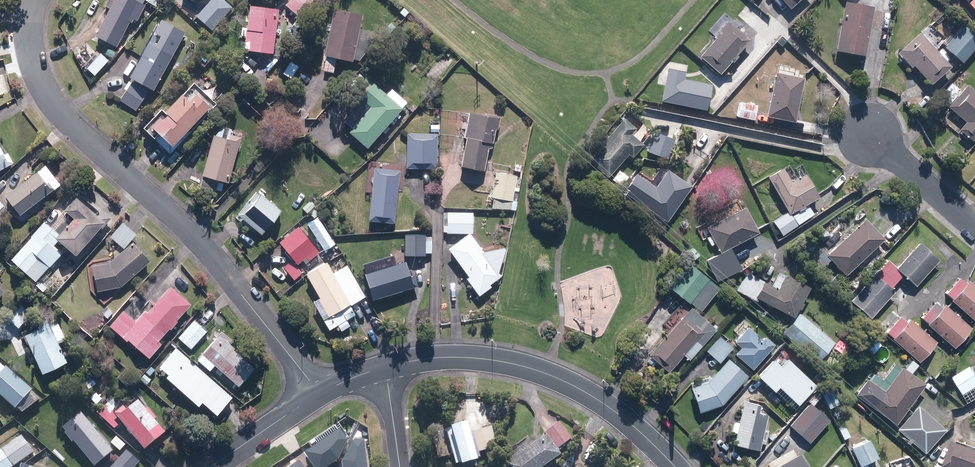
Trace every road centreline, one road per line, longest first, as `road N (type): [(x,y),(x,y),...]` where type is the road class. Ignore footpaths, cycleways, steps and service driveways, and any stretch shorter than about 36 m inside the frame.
road 1 (residential): [(34,0),(33,52),(47,96),(191,230),(321,393)]
road 2 (residential): [(386,366),(481,358),(563,379),(611,406),(675,466)]
road 3 (residential): [(868,132),(974,225)]
road 4 (residential): [(212,466),(321,393)]

